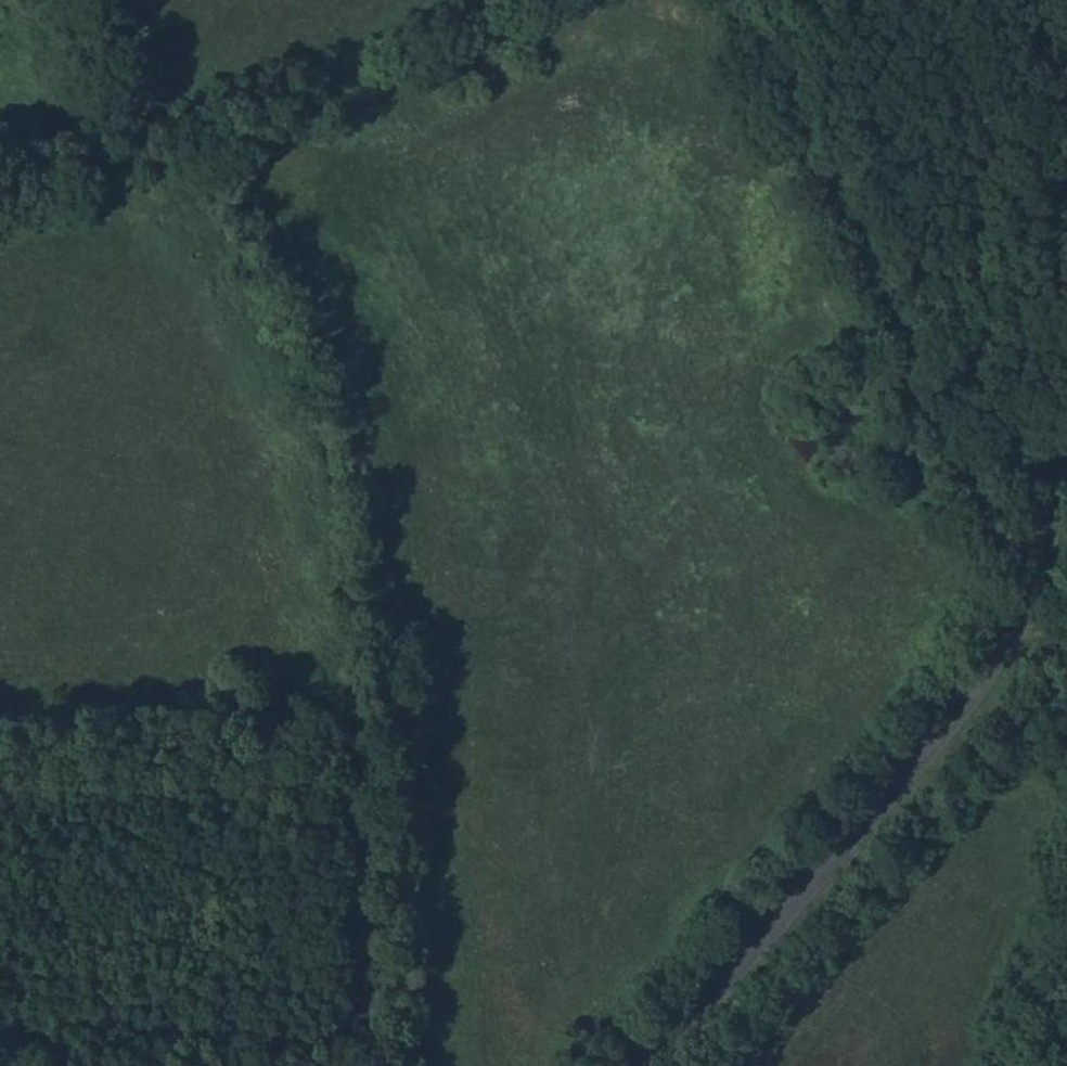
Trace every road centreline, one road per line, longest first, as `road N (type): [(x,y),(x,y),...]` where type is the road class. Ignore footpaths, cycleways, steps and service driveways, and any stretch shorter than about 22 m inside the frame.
road 1 (unclassified): [(657,1065),(974,694),(1027,600),(1066,468)]
road 2 (track): [(772,0),(998,526),(1041,560)]

